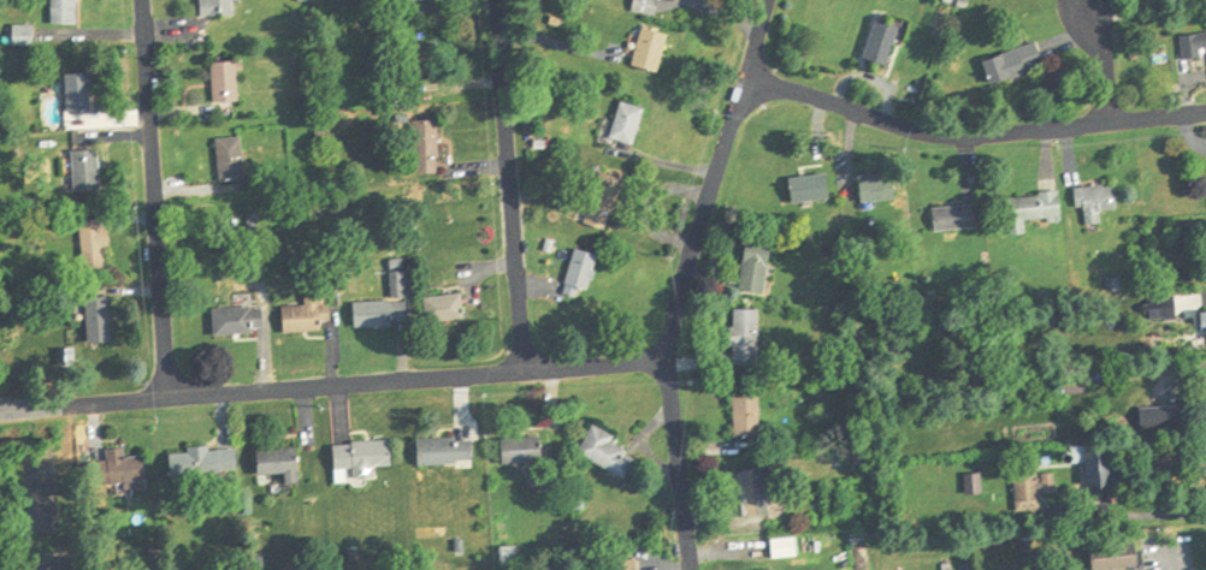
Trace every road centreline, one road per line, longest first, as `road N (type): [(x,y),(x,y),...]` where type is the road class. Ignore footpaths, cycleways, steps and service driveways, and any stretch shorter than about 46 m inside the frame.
road 1 (residential): [(666,360),(0,410)]
road 2 (residential): [(688,569),(666,360),(768,0)]
road 3 (residential): [(745,78),(908,136),(956,144),(1205,114)]
road 4 (residential): [(167,396),(138,0)]
road 5 (residential): [(525,369),(494,0)]

